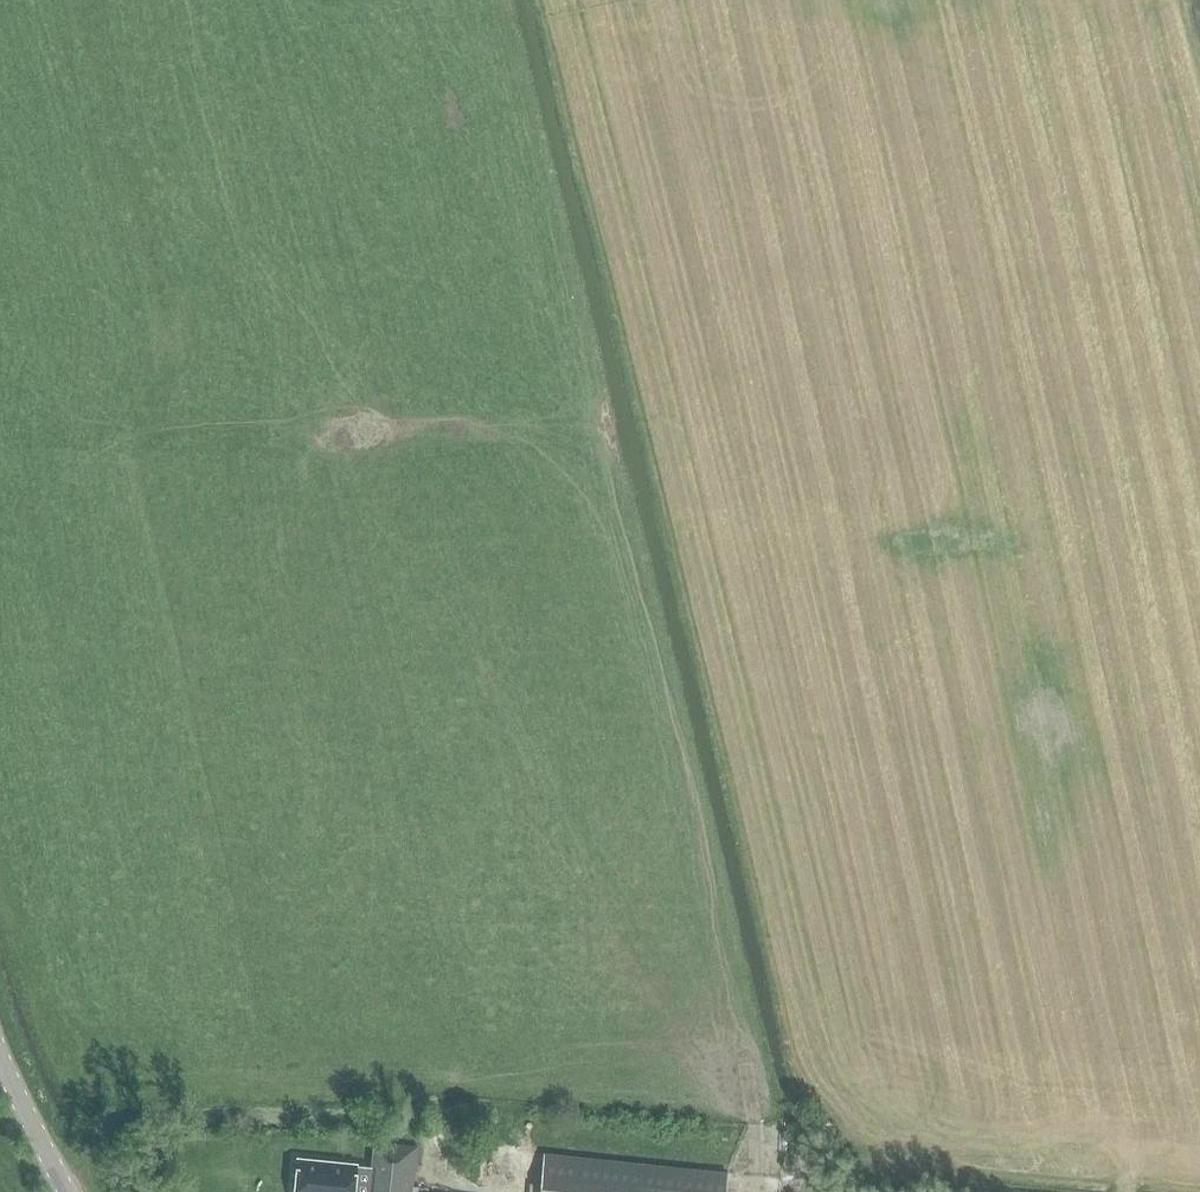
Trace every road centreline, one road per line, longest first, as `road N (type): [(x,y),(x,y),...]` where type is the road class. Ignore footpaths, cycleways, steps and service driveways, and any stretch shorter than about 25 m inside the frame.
road 1 (tertiary): [(64,1191),(0,1045)]

